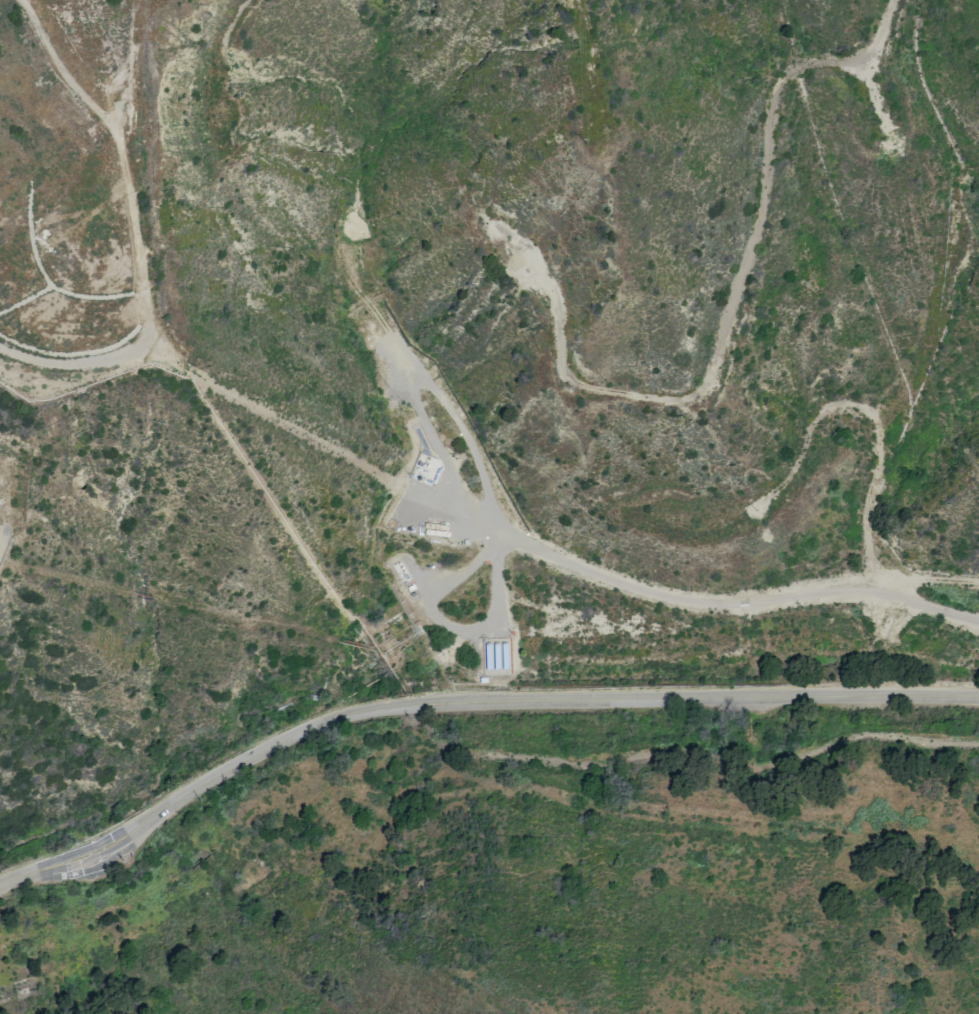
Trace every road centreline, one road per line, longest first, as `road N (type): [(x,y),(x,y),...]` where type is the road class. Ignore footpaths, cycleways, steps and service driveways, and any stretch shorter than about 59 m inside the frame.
road 1 (residential): [(978,697),(557,697),(369,710),(253,757),(94,857),(0,887)]

